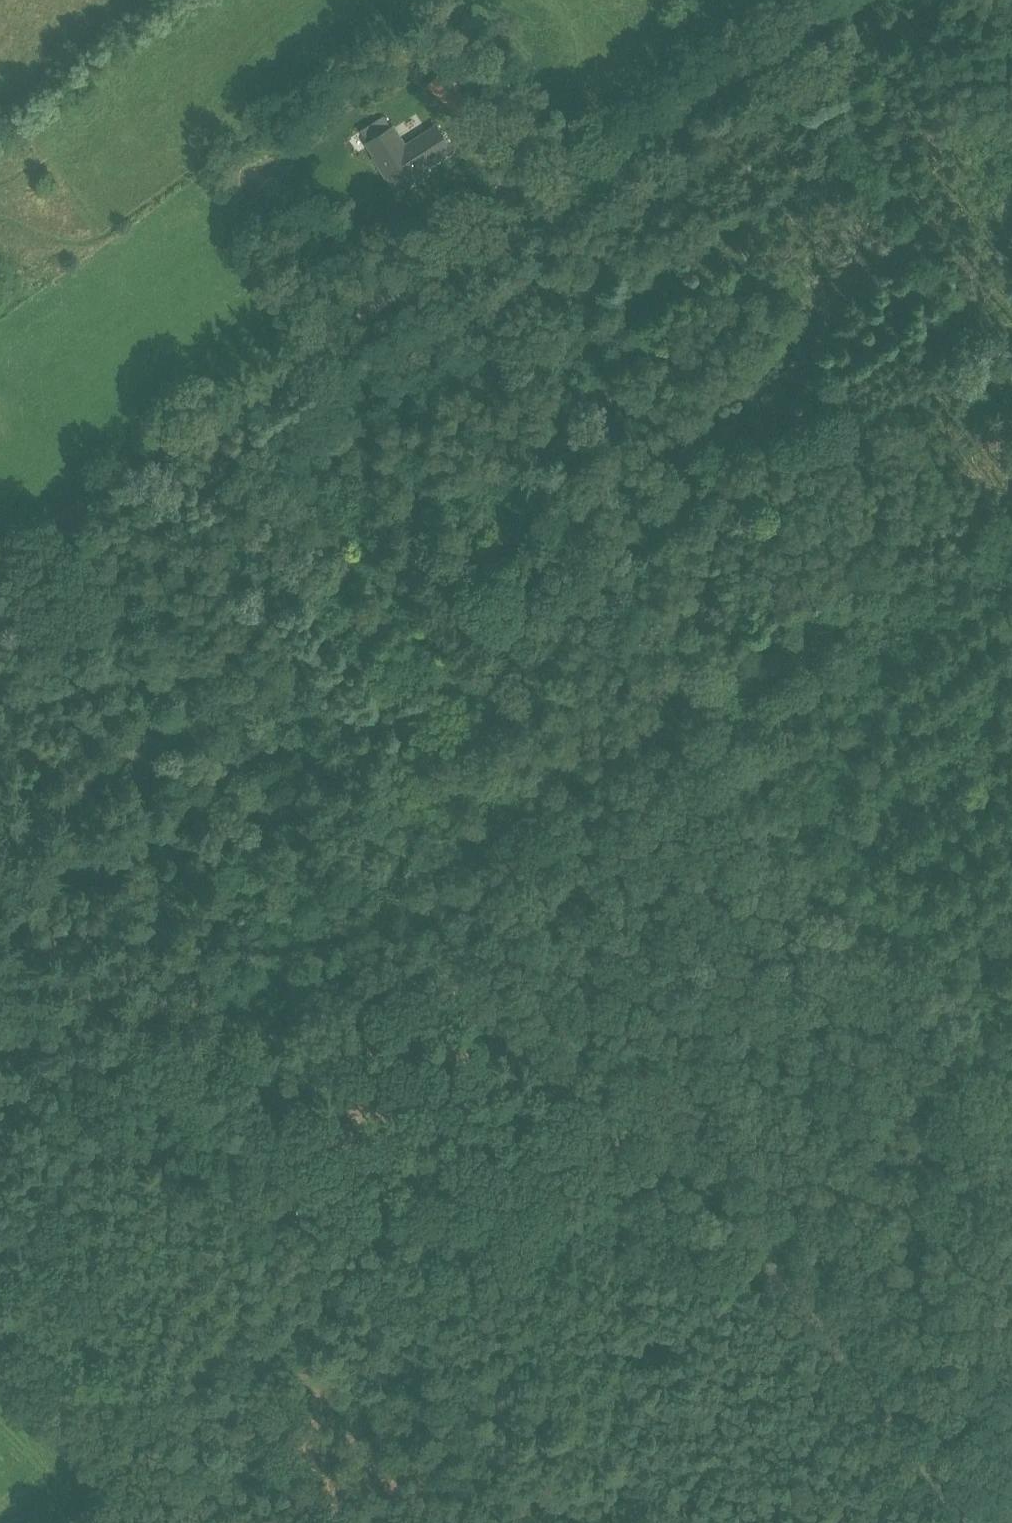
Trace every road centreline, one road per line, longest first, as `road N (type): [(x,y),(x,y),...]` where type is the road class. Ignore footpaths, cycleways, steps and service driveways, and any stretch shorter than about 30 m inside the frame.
road 1 (unclassified): [(972,1522),(768,1258),(227,1193),(0,995)]
road 2 (unclassified): [(0,561),(834,0)]
road 3 (track): [(1011,595),(925,628),(793,723),(773,786),(817,901),(894,954),(956,1069),(959,1110),(916,1159),(810,1240),(789,1280)]

